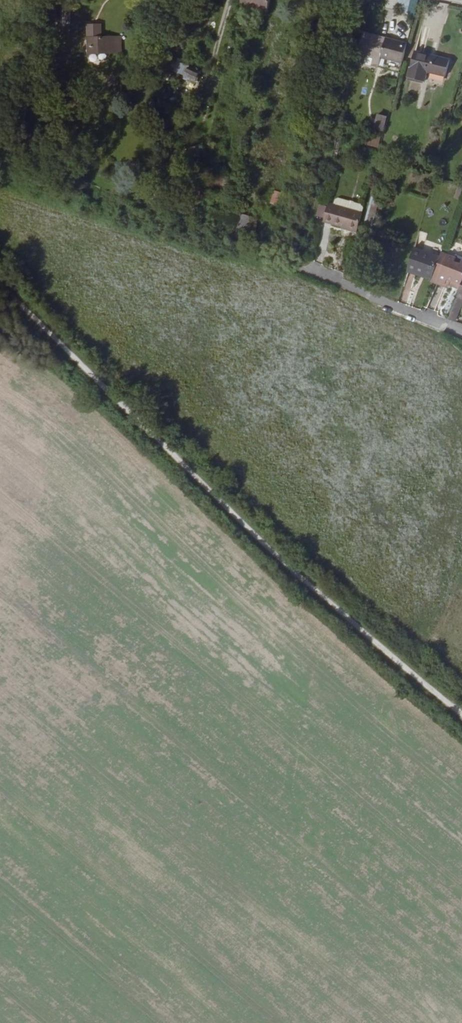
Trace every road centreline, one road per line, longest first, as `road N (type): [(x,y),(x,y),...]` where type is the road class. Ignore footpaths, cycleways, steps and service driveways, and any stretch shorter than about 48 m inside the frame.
road 1 (residential): [(304,268),(461,332)]

